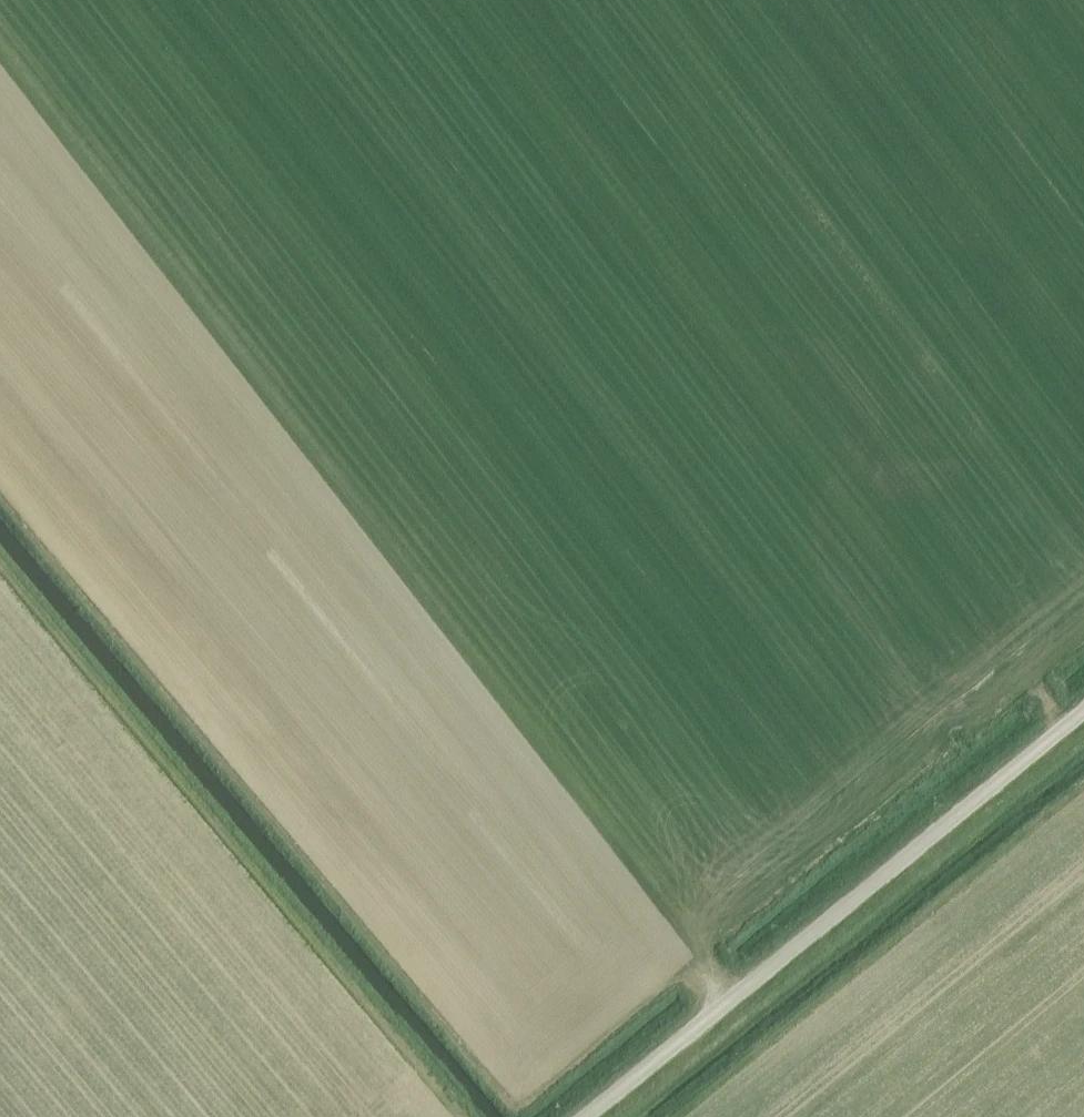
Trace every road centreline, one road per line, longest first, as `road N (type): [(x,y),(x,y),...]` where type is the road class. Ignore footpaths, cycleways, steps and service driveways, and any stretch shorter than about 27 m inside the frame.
road 1 (unclassified): [(589,1116),(1083,709)]

